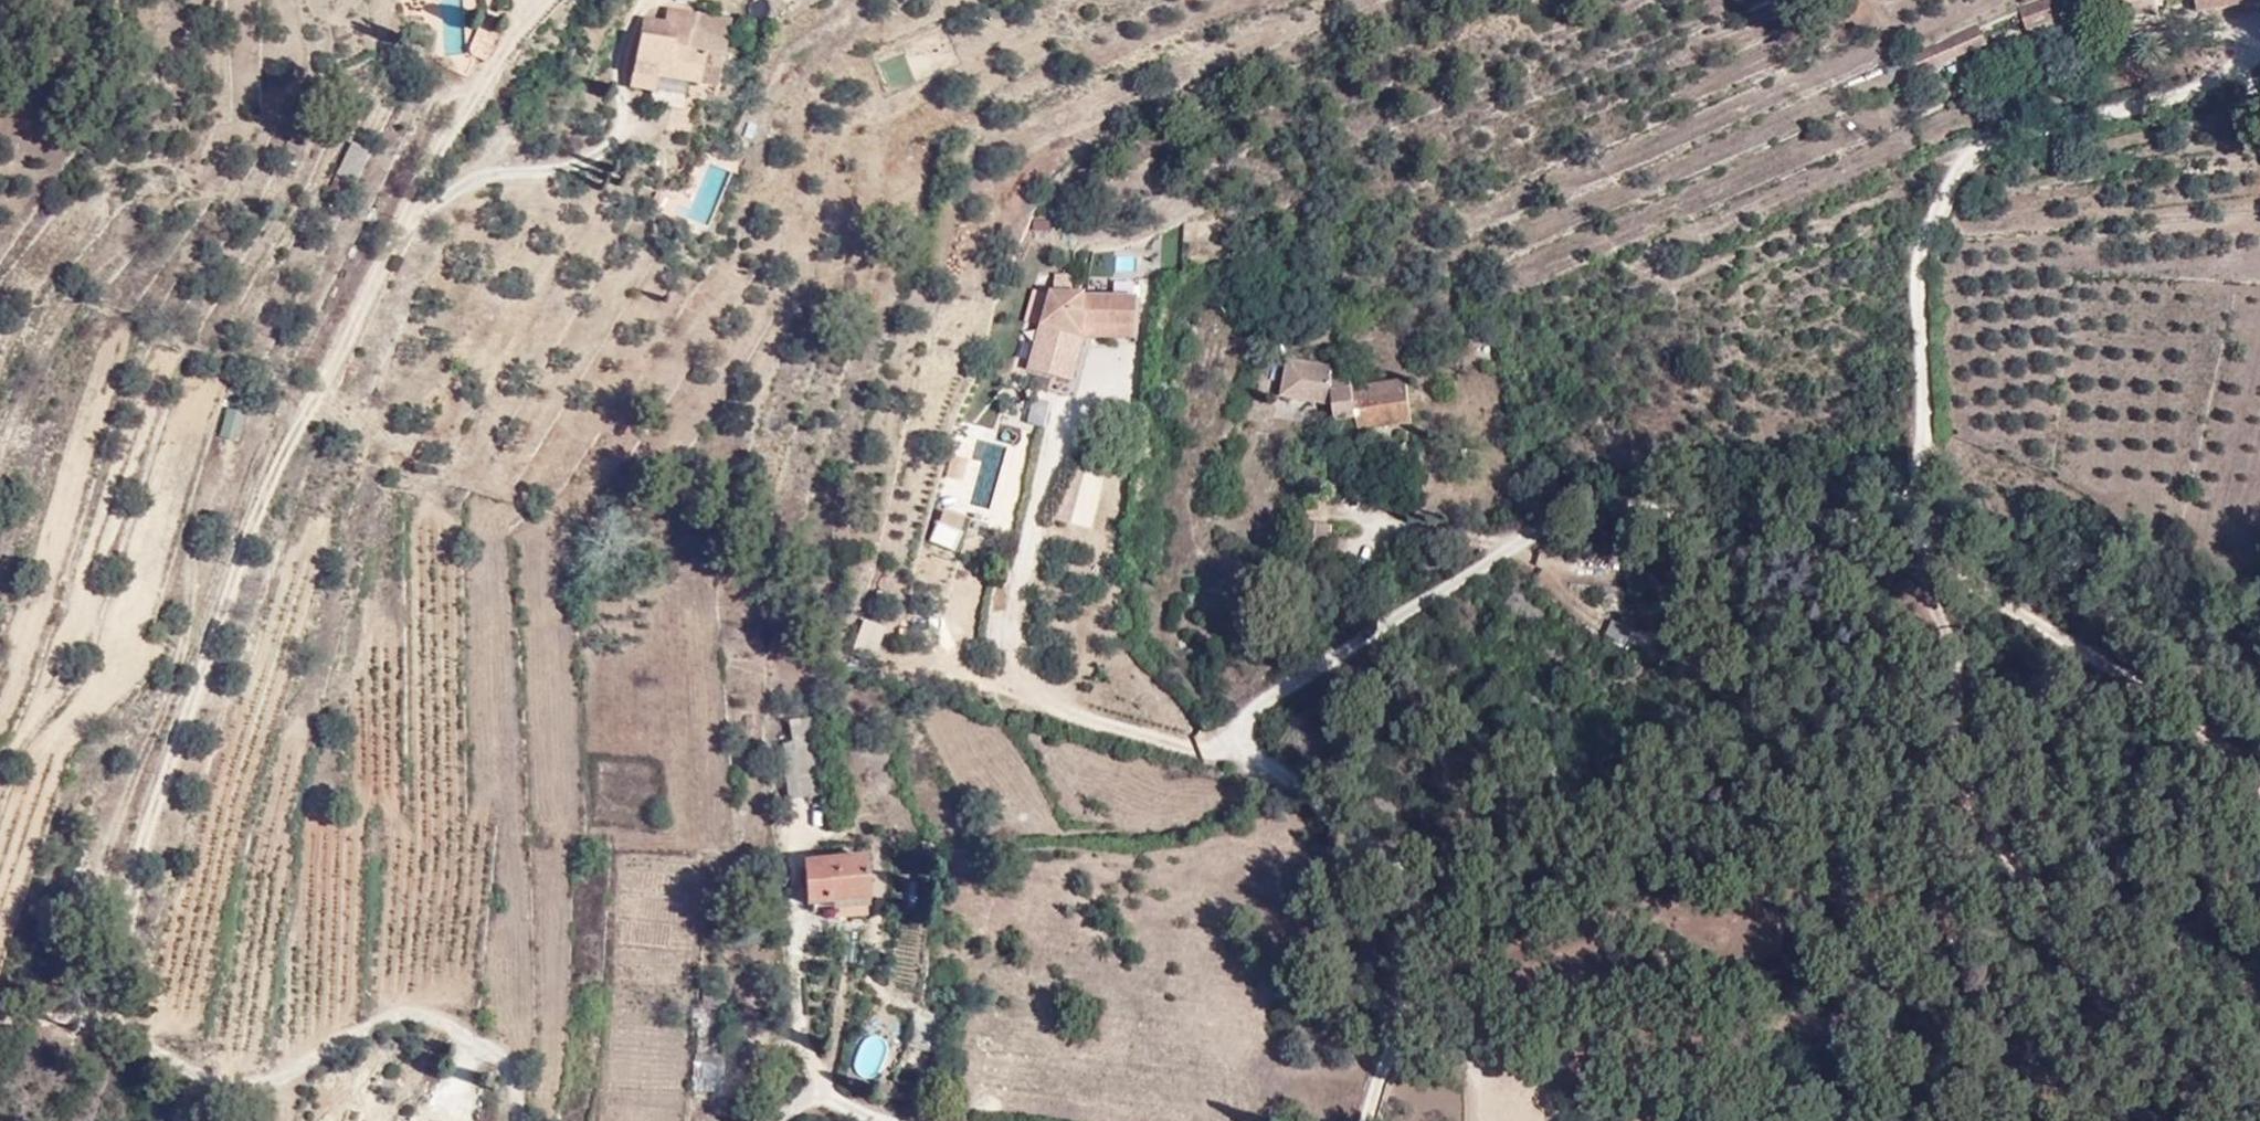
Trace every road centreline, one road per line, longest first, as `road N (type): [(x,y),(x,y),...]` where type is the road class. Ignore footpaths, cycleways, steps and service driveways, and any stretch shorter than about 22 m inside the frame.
road 1 (unclassified): [(2259,77),(2003,138),(1956,160),(1912,224),(1906,292),(1916,436),(1908,495),(1871,520)]

